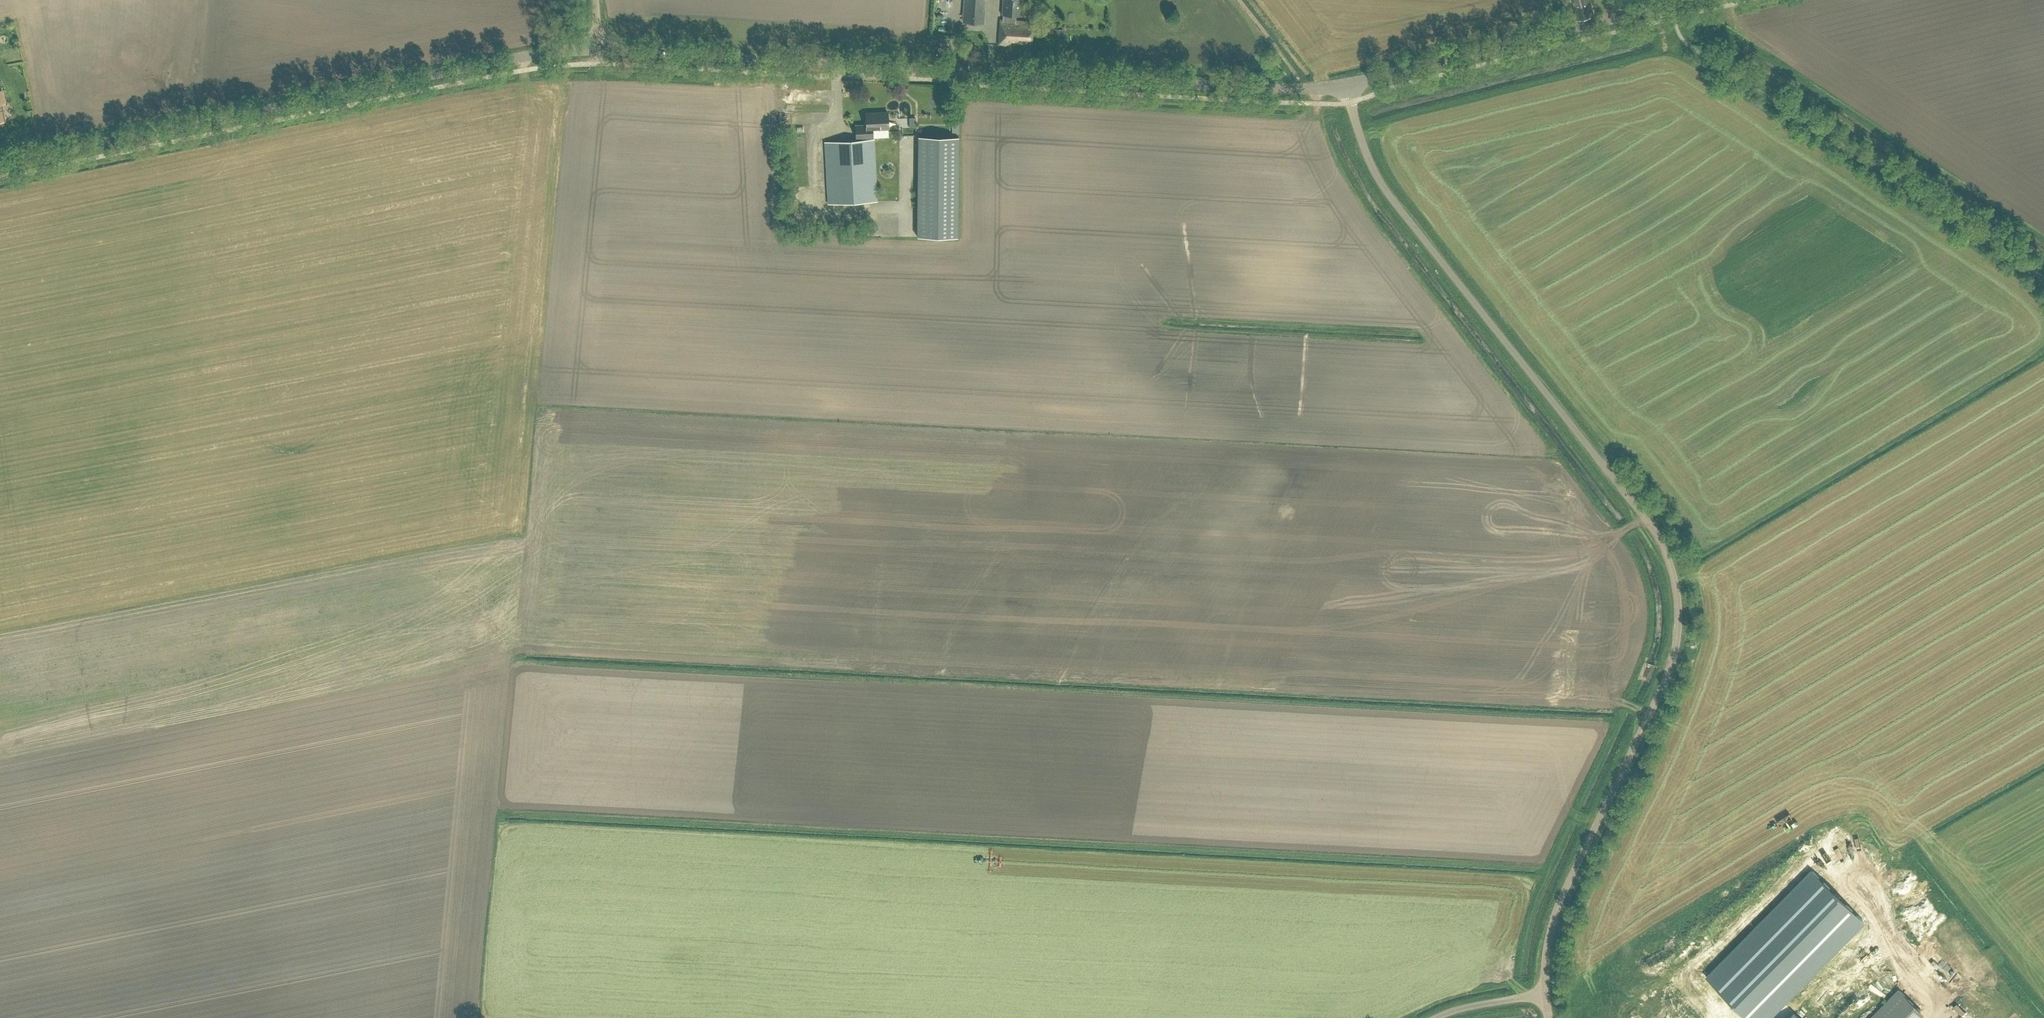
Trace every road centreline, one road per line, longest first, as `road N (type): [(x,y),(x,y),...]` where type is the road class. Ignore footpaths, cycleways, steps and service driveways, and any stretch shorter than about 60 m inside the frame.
road 1 (unclassified): [(1545,993),(1554,913),(1674,653),(1675,578),(1644,515),(1393,199),(1371,166),(1346,84)]
road 2 (tertiary): [(1346,84),(1279,89),(593,51)]
road 3 (tertiary): [(593,51),(540,54),(0,162)]
road 4 (tertiary): [(1686,0),(1346,84)]

